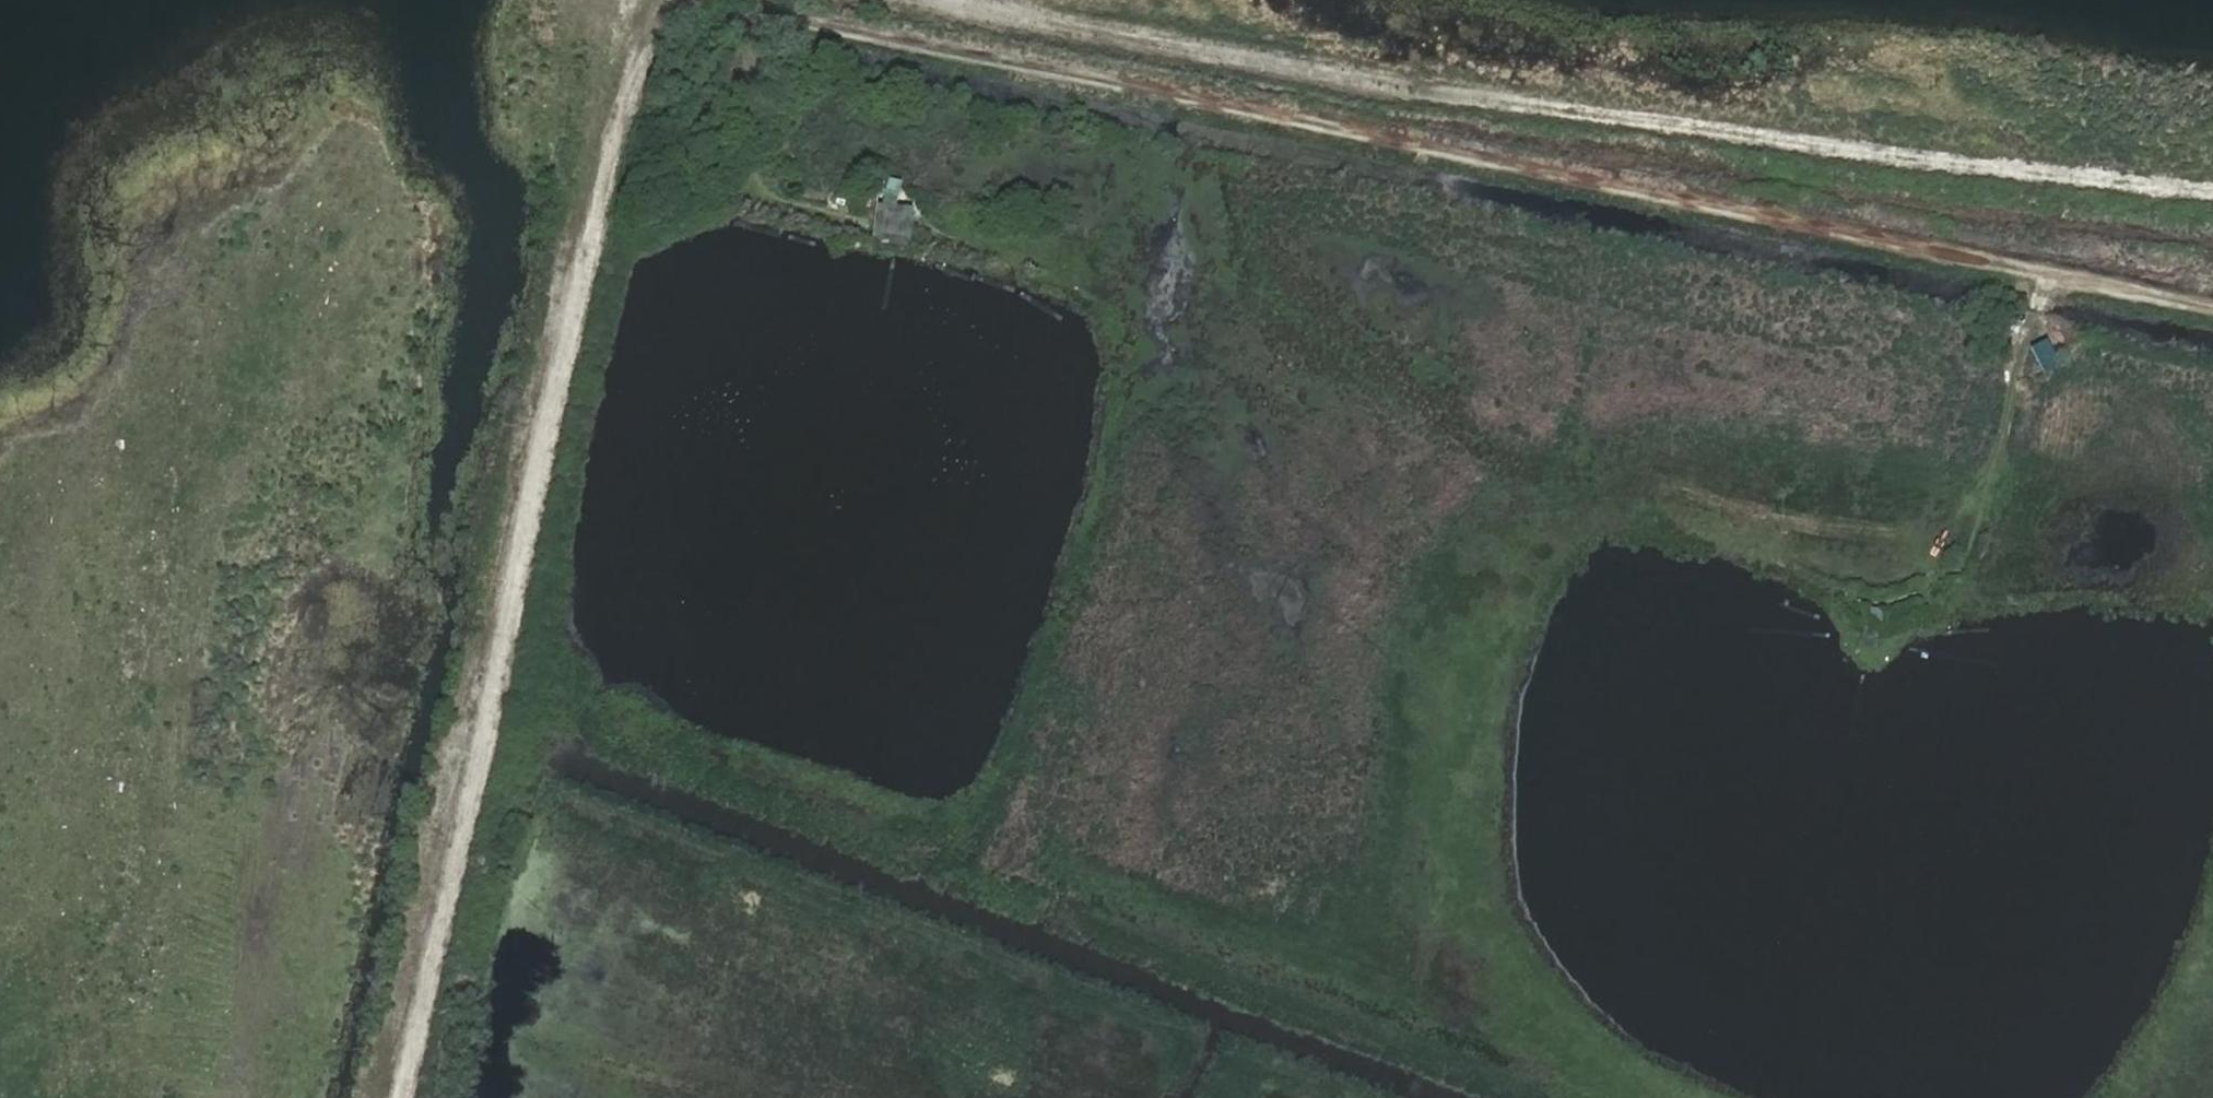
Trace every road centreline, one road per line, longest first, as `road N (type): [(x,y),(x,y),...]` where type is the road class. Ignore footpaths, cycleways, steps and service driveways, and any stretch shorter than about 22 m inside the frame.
road 1 (track): [(891,0),(1041,35),(2212,192)]
road 2 (track): [(400,1097),(651,0)]

